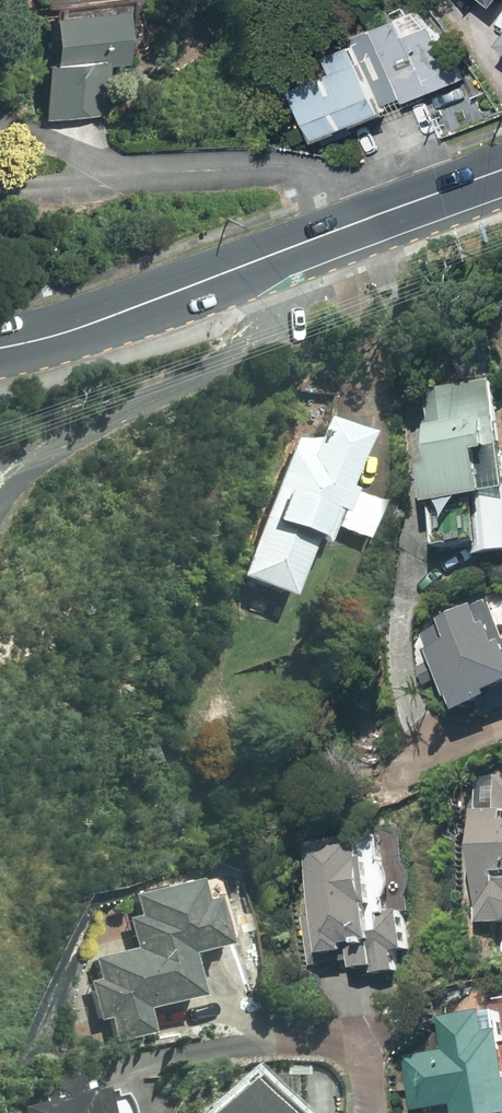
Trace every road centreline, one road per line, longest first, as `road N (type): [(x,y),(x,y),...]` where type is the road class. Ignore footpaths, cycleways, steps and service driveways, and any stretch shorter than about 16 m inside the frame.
road 1 (secondary): [(0,344),(111,316),(501,169)]

